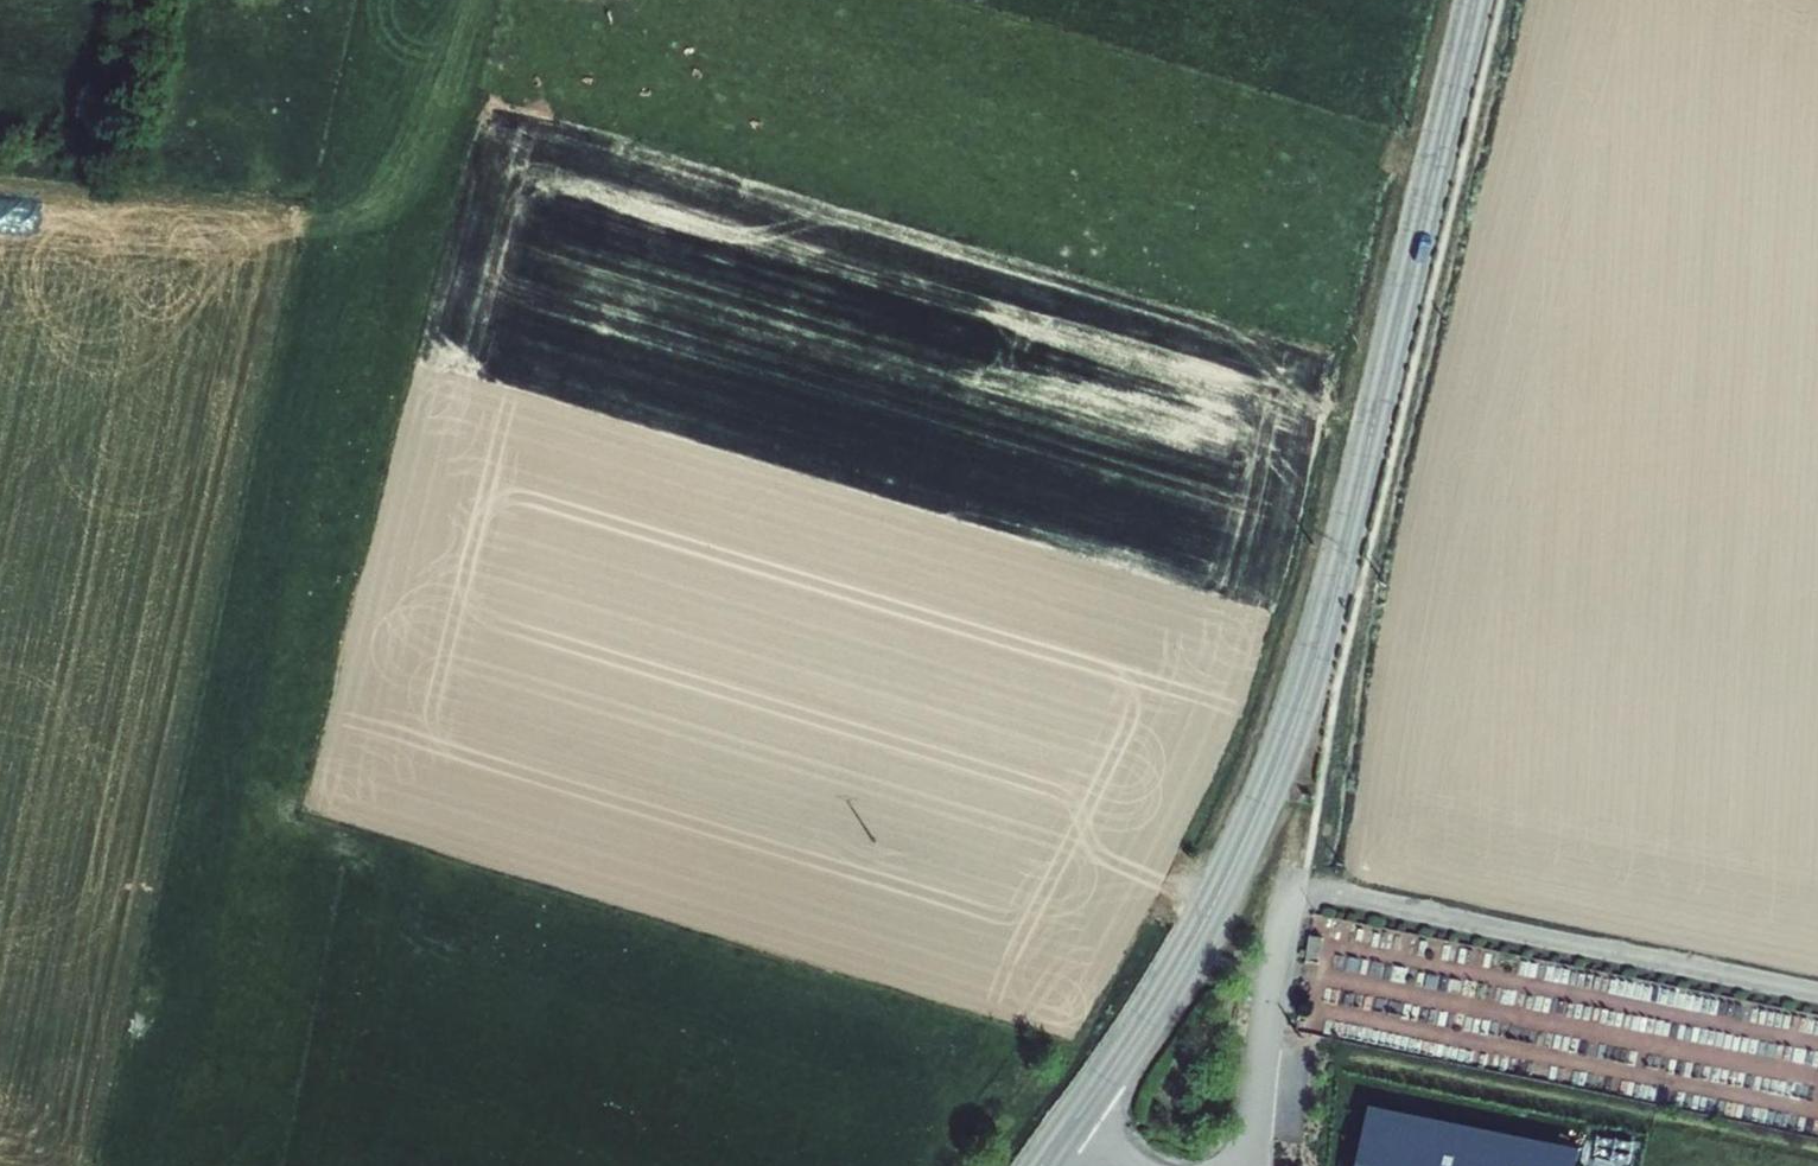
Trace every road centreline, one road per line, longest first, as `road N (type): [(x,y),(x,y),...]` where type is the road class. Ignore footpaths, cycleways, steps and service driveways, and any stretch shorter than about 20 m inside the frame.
road 1 (tertiary): [(1055,1147),(1191,945),(1304,694),(1475,0)]
road 2 (track): [(1300,884),(1817,993)]
road 3 (unclassified): [(1300,884),(1272,989),(1254,1165)]

